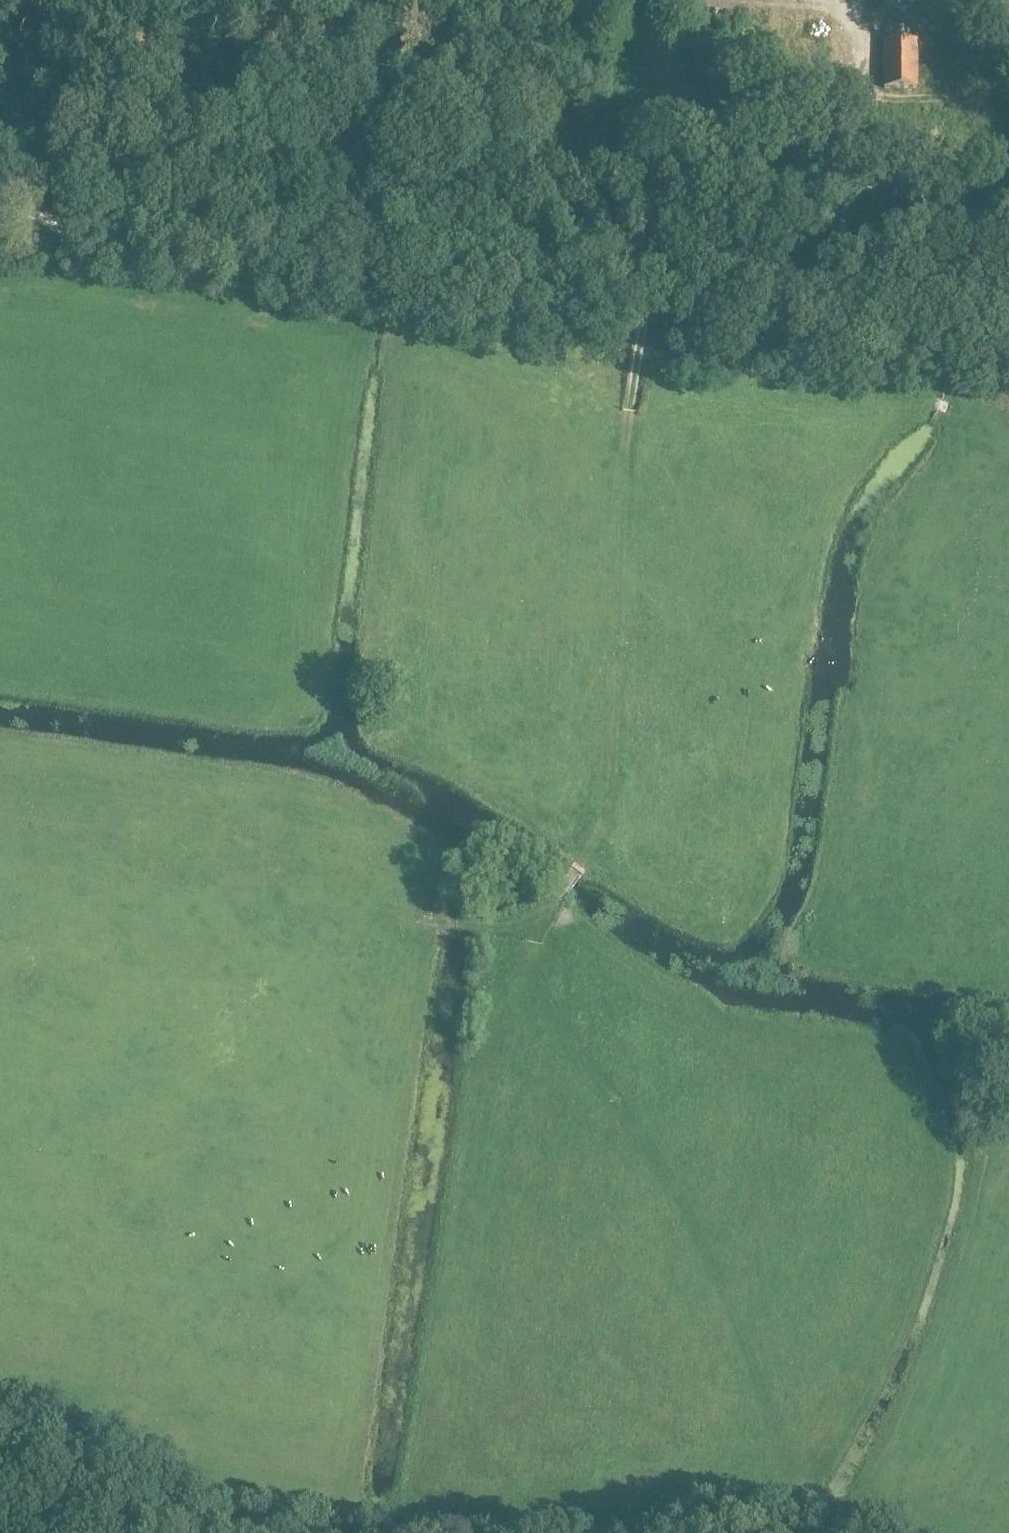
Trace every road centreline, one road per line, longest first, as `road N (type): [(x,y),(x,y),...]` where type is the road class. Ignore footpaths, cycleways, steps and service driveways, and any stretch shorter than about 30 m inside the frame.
road 1 (track): [(656,26),(667,126),(640,287),(619,727),(612,799),(585,867),(562,897),(513,921),(440,921),(306,902)]
road 2 (track): [(1008,331),(0,212)]
road 3 (track): [(829,106),(667,126)]

